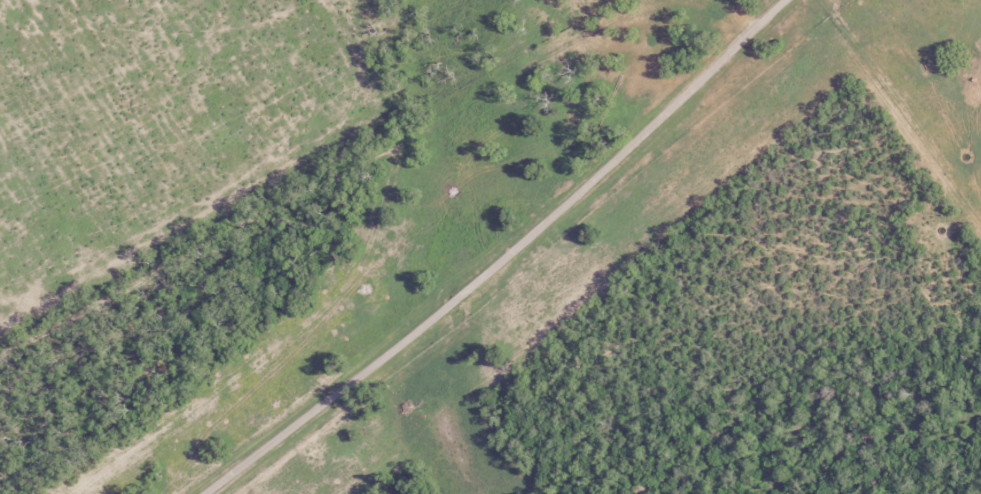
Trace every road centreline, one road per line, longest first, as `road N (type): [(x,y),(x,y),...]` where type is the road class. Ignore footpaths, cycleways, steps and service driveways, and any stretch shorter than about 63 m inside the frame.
road 1 (residential): [(604,0),(538,92),(470,146),(212,282),(0,417)]
road 2 (residential): [(280,493),(824,0)]

